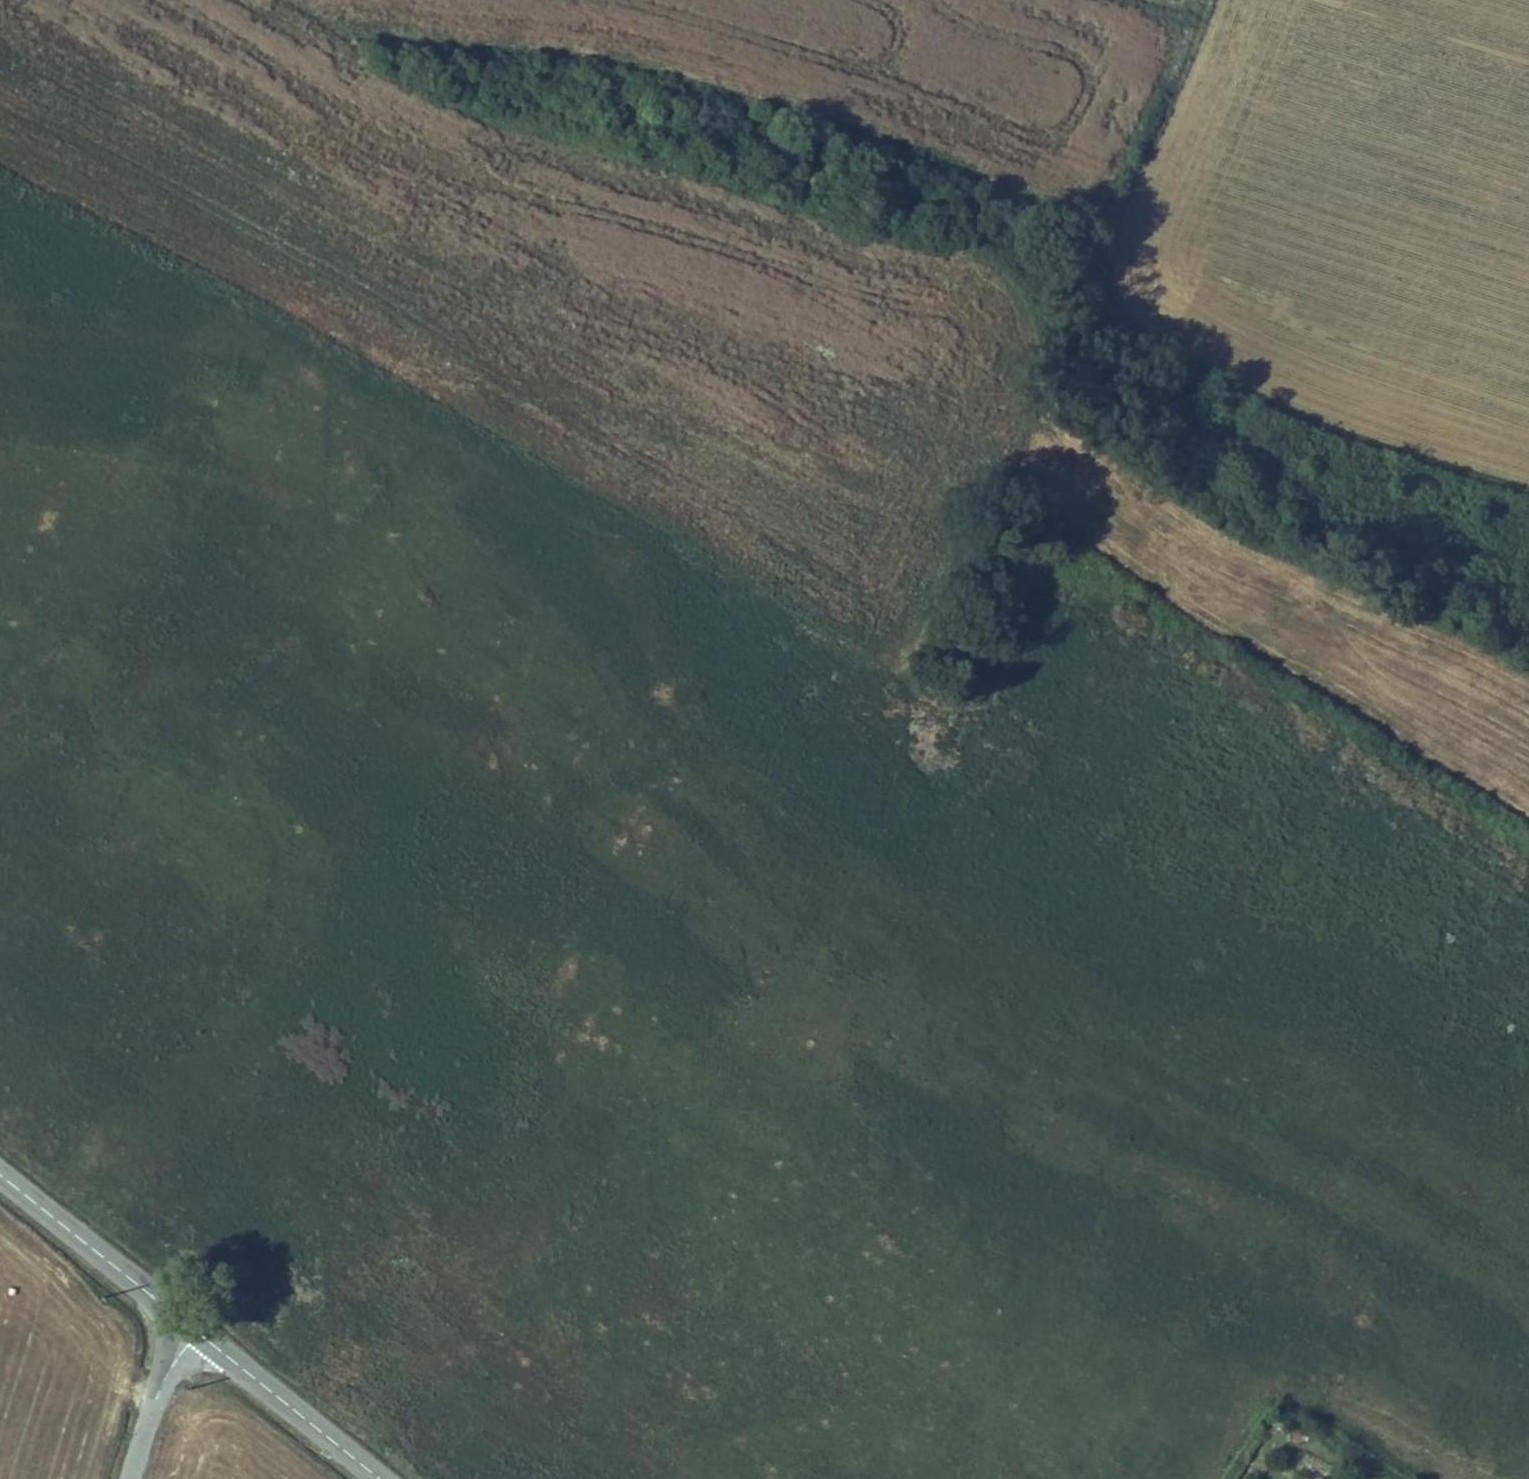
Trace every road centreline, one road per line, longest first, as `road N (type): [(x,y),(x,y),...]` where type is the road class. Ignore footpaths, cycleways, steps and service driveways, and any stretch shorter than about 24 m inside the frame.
road 1 (tertiary): [(199,1333),(0,1173)]
road 2 (tertiary): [(381,1478),(199,1333)]
road 3 (residential): [(199,1333),(169,1373),(131,1478)]

